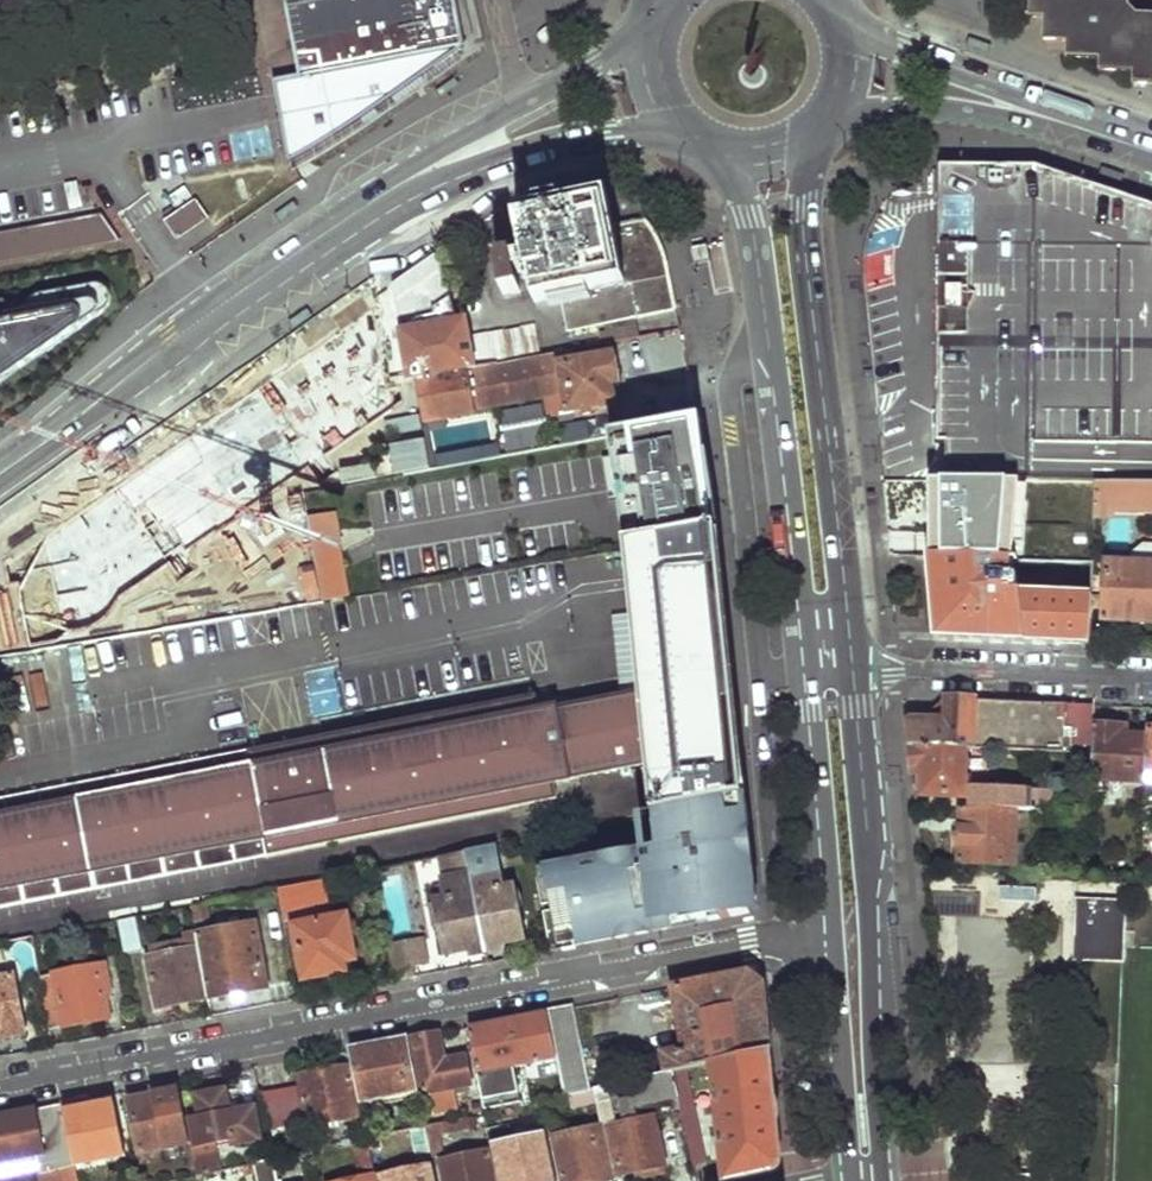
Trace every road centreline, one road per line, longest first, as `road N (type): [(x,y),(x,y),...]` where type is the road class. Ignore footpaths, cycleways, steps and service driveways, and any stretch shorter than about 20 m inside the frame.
road 1 (residential): [(826,935),(0,1088)]
road 2 (primary): [(476,153),(215,321),(0,475)]
road 3 (primary): [(852,674),(803,208),(807,137)]
road 4 (primary): [(735,151),(775,393),(803,676)]
road 5 (primary): [(887,1170),(852,674)]
road 6 (residential): [(852,674),(898,668),(1151,678)]
road 7 (primary): [(803,676),(826,935)]
road 8 (primary): [(826,935),(849,1179)]
road 9 (secondary): [(1052,119),(843,14)]
road 10 (secondary): [(830,116),(954,105),(1052,119)]
road 11 (primary): [(655,33),(524,109),(476,153)]
road 12 (primary): [(476,153),(677,120)]

